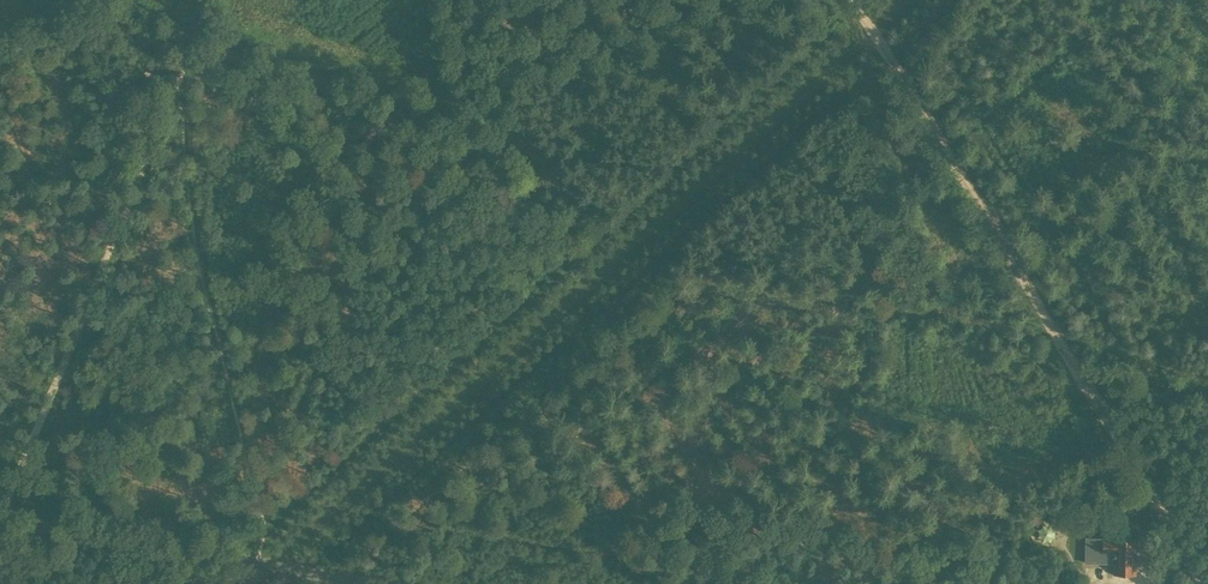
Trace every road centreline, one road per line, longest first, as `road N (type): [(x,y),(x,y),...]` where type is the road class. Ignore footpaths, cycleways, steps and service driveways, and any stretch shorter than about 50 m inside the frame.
road 1 (track): [(870,36),(270,567)]
road 2 (track): [(1193,583),(870,36)]
road 3 (track): [(176,85),(3,520)]
road 4 (tertiary): [(373,583),(0,520)]

